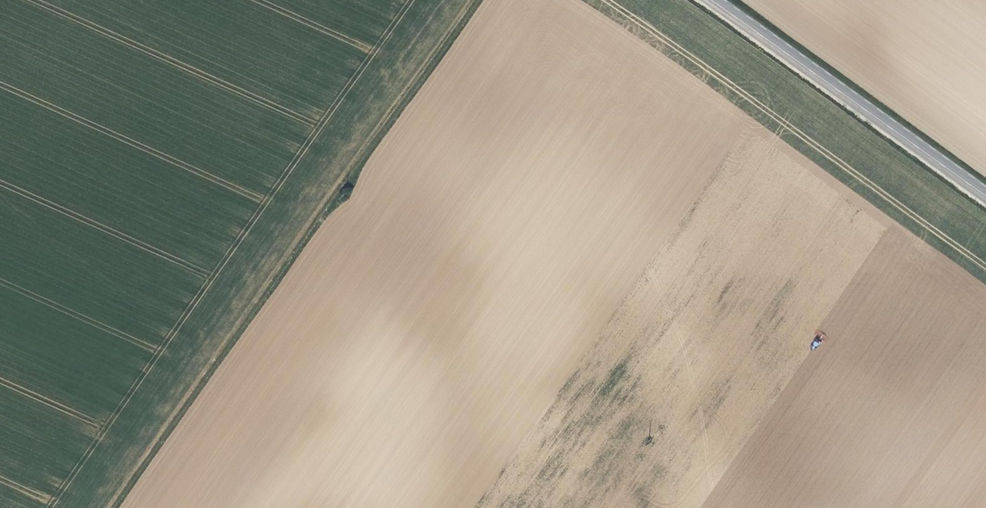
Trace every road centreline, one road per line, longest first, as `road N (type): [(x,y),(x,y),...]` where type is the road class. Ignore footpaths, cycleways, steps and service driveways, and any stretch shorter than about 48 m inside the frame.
road 1 (track): [(471,0),(112,507)]
road 2 (tertiary): [(706,0),(985,197)]

